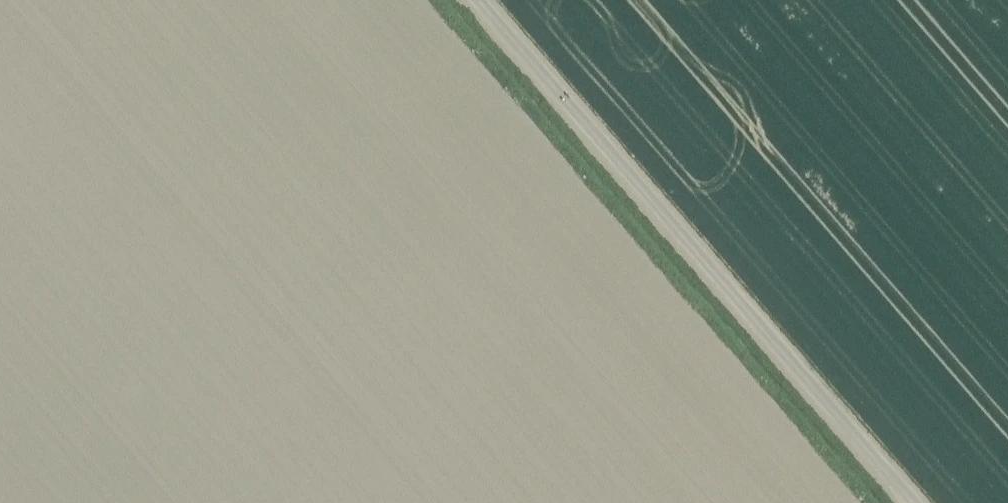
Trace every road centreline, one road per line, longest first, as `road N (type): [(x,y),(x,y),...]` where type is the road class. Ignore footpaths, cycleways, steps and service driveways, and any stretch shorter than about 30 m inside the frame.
road 1 (unclassified): [(916,502),(483,0)]

